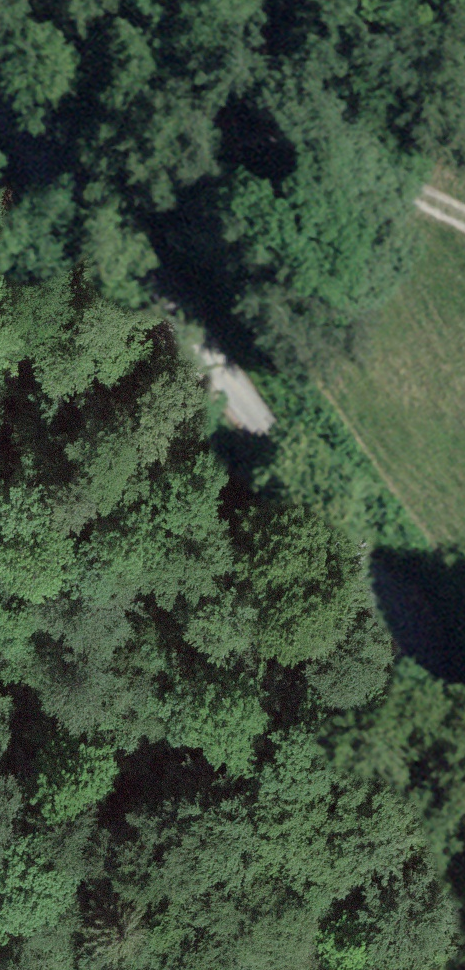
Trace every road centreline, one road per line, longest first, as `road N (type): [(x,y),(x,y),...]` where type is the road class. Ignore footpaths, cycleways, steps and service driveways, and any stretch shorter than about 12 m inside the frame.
road 1 (unclassified): [(464,929),(409,641),(0,38)]
road 2 (track): [(0,36),(322,159),(464,236)]
road 3 (track): [(297,473),(114,523),(0,492)]

